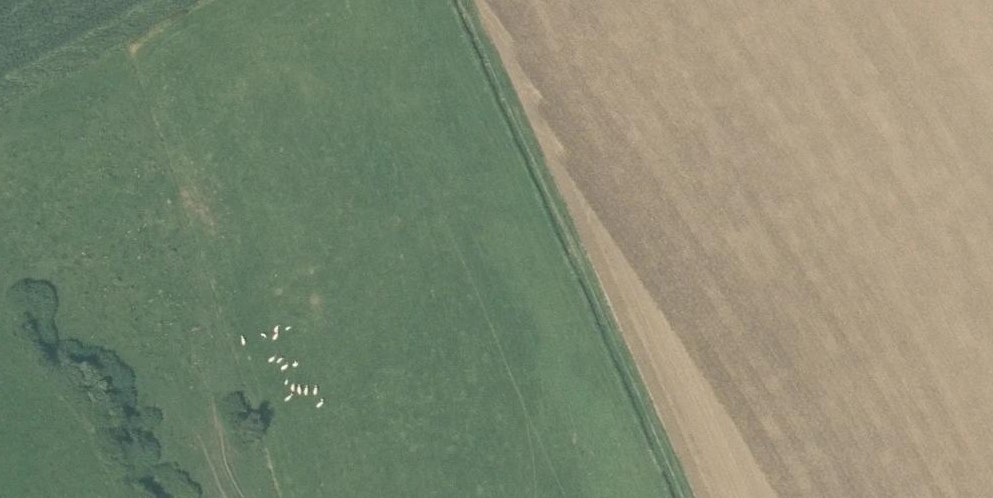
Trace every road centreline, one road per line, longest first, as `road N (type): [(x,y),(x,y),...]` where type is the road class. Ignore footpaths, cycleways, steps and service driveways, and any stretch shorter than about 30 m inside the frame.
road 1 (track): [(685,497),(463,0)]

